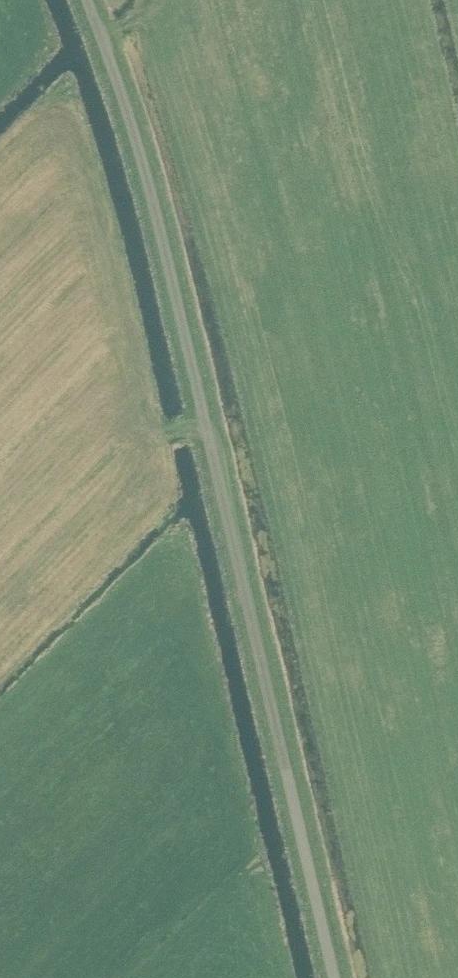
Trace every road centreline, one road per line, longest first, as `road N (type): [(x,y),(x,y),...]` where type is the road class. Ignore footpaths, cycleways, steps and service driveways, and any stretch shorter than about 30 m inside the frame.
road 1 (unclassified): [(334,977),(154,209),(86,0)]

